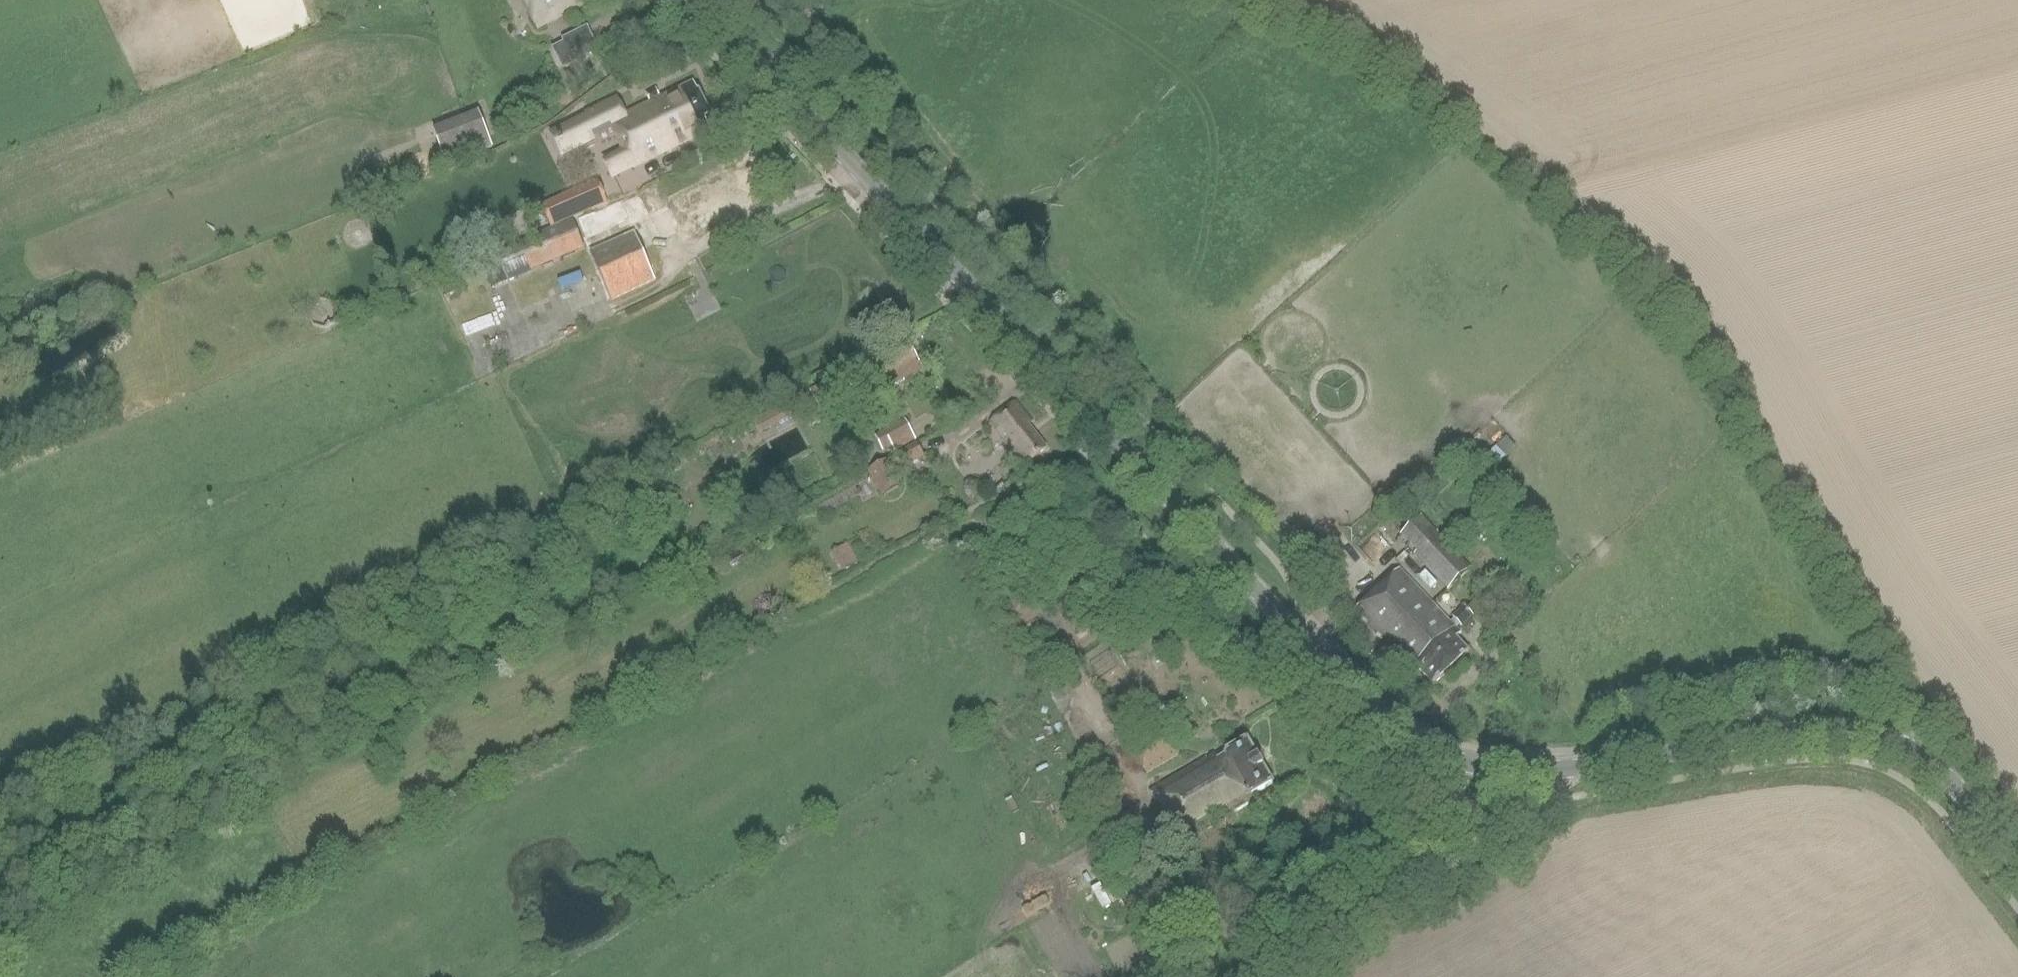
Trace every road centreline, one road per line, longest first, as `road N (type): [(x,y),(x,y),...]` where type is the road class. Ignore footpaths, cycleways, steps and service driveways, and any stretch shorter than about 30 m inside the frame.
road 1 (tertiary): [(694,0),(1353,690),(1396,731),(1452,764)]
road 2 (tertiary): [(1578,768),(1781,735),(1834,731),(1883,739),(1945,777),(2017,867)]
road 3 (track): [(1454,861),(1260,976)]
road 4 (tertiary): [(1452,764),(1578,768)]
road 5 (unclassified): [(1480,841),(1578,768)]

